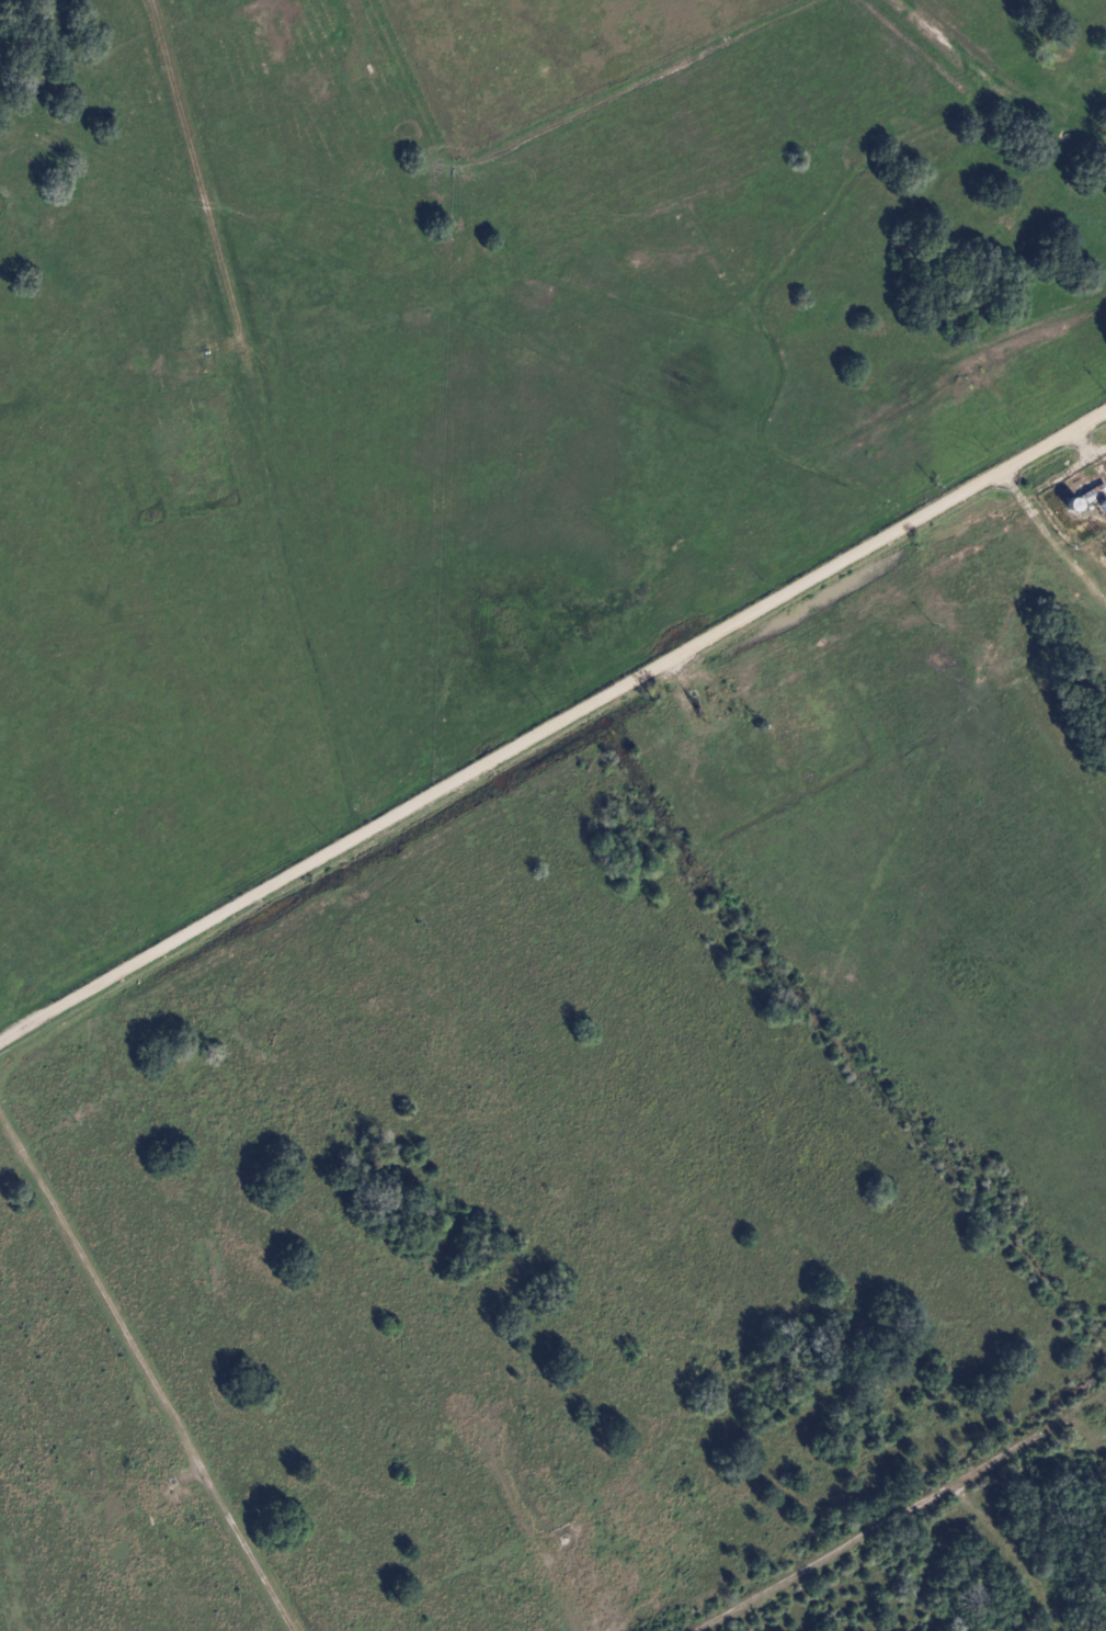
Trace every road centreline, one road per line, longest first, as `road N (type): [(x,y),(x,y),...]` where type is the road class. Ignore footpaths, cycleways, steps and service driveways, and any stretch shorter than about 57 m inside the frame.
road 1 (residential): [(293,1630),(0,1113)]
road 2 (residential): [(1004,472),(1105,602)]

